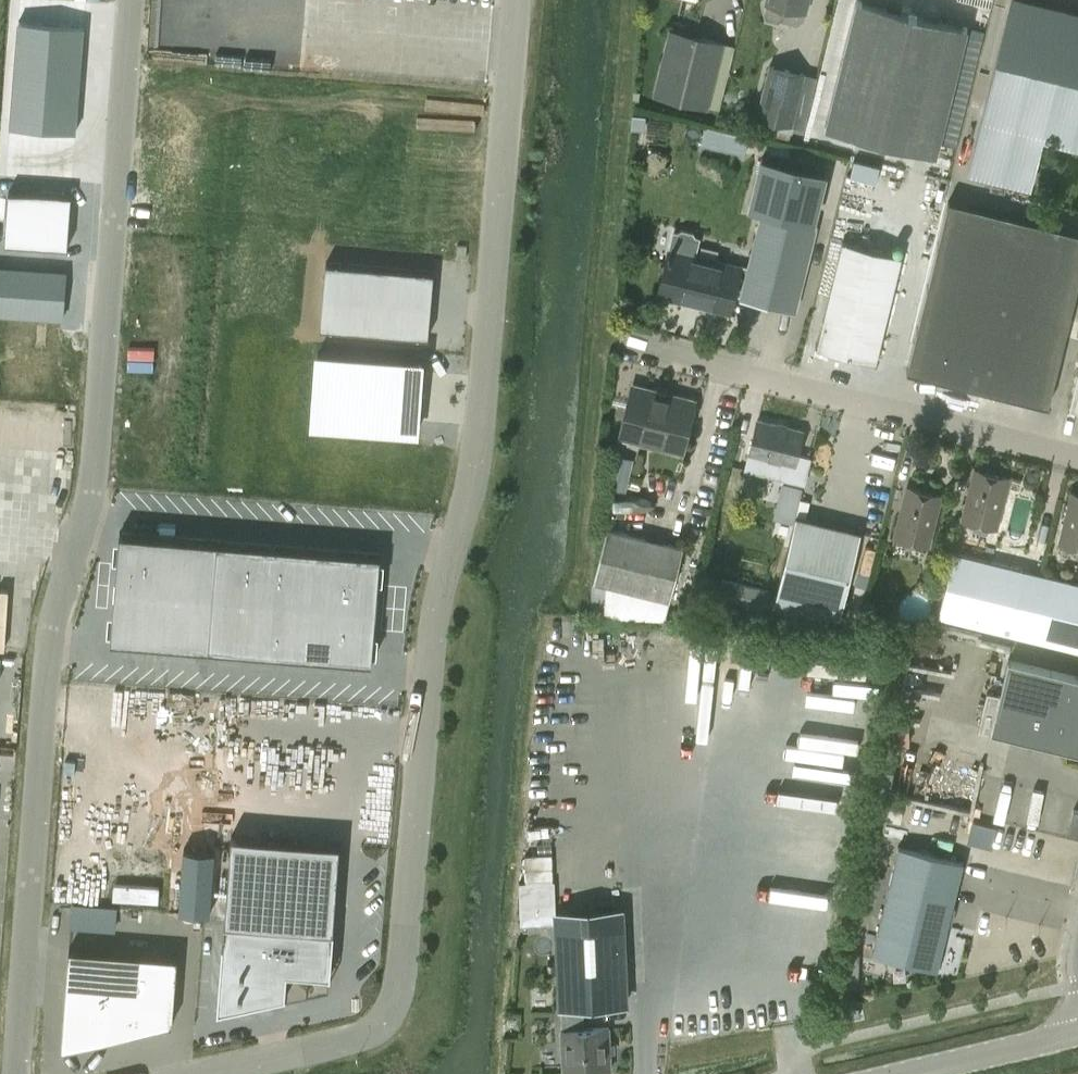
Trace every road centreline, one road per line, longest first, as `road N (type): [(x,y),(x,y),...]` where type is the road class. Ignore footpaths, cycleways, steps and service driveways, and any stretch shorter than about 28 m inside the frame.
road 1 (unclassified): [(212,1073),(345,1042),(393,1006),(431,636),(480,434),(518,0)]
road 2 (unclassified): [(13,1073),(46,604),(93,469),(133,0)]
road 3 (unclassified): [(1077,464),(638,354)]
road 4 (tertiary): [(904,1073),(1077,1032)]

